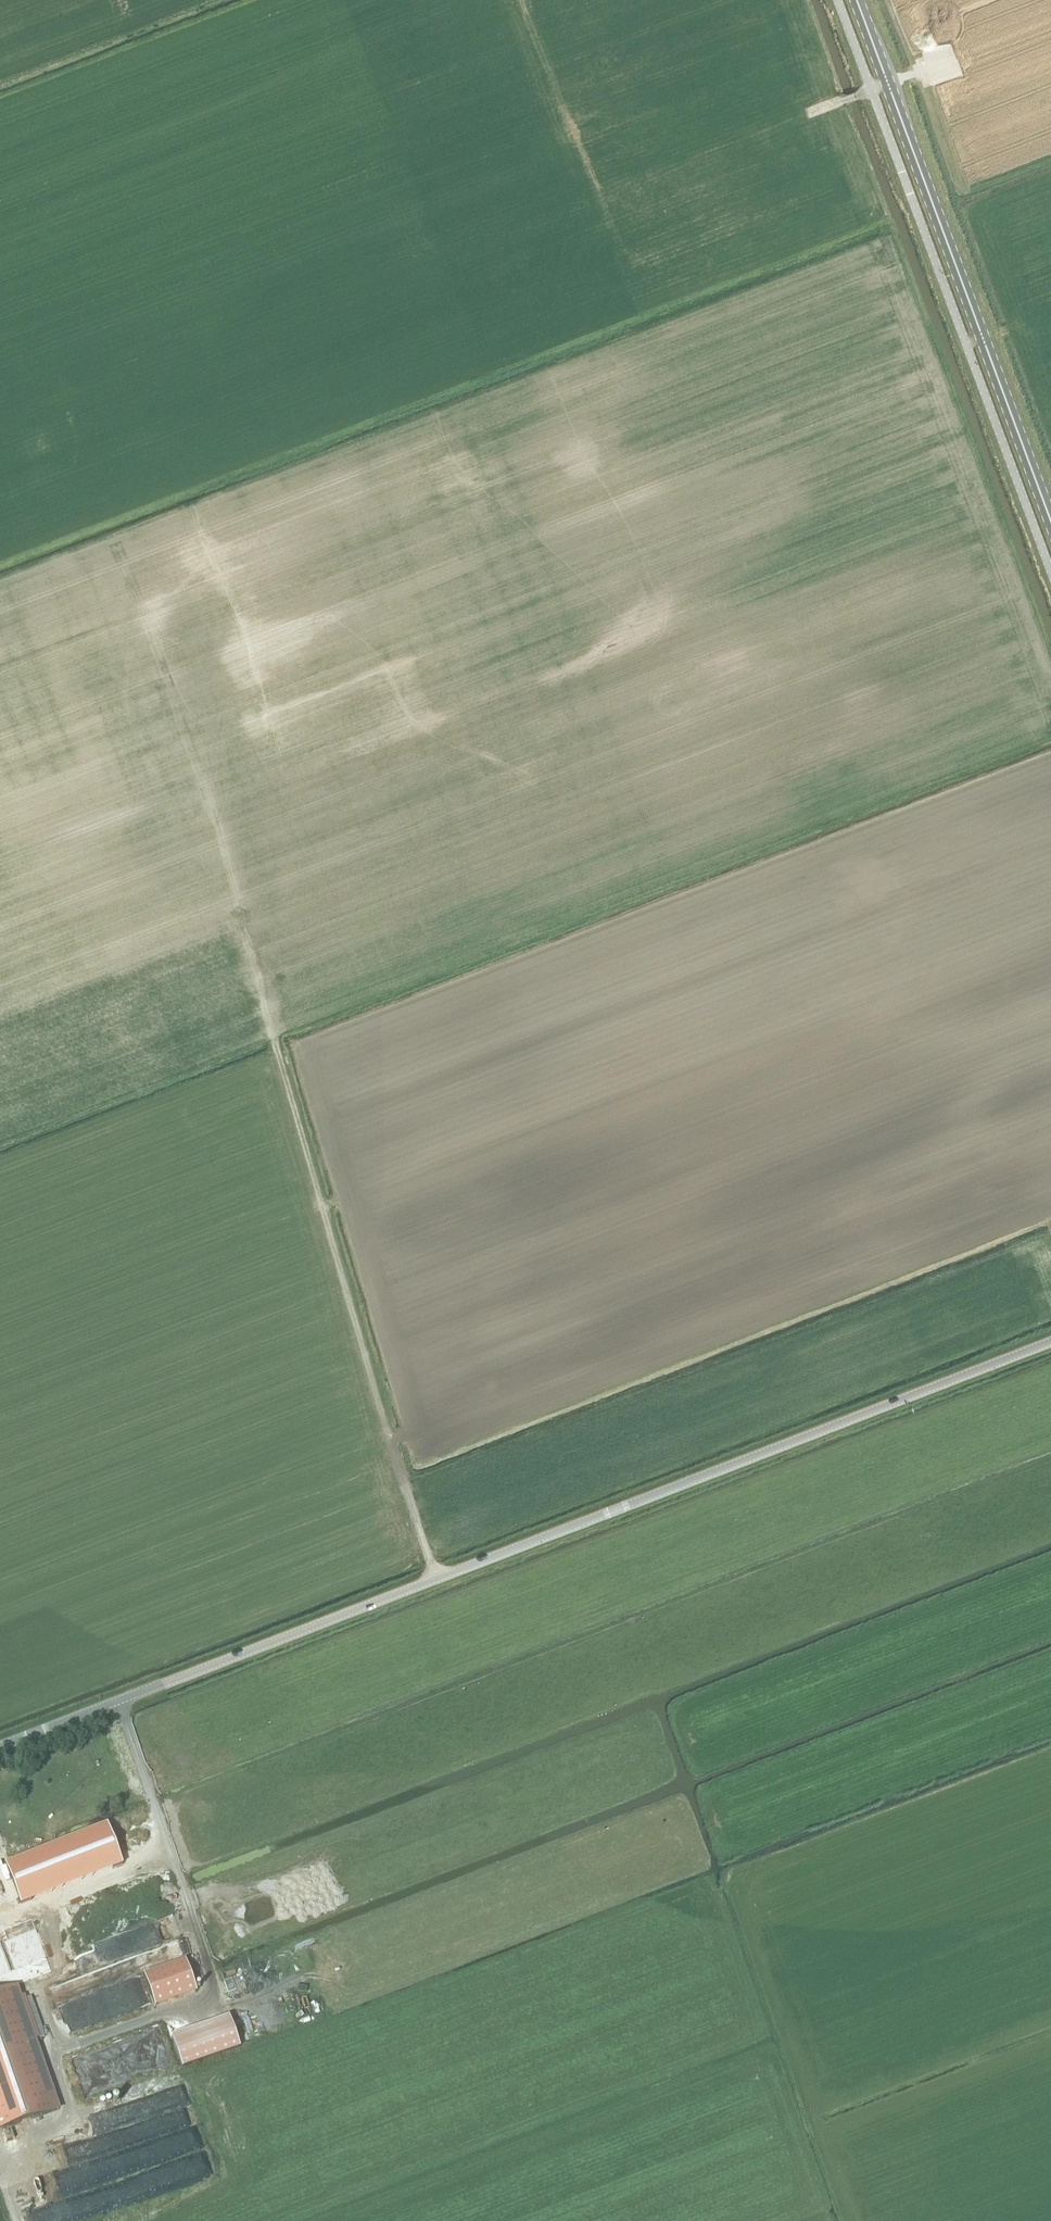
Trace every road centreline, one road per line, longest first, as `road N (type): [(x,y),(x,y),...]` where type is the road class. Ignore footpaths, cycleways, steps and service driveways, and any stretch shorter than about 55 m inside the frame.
road 1 (tertiary): [(0,1746),(1050,1341)]
road 2 (unclassified): [(1050,571),(838,0)]
road 3 (track): [(117,1701),(223,1995),(54,2057),(80,2124)]
road 4 (primary): [(1050,516),(859,0)]
road 5 (track): [(435,1578),(329,1220)]
road 6 (track): [(518,0),(597,187)]
road 7 (track): [(42,1913),(33,1869),(44,1859),(159,1816)]
road 8 (track): [(807,114),(958,57)]

